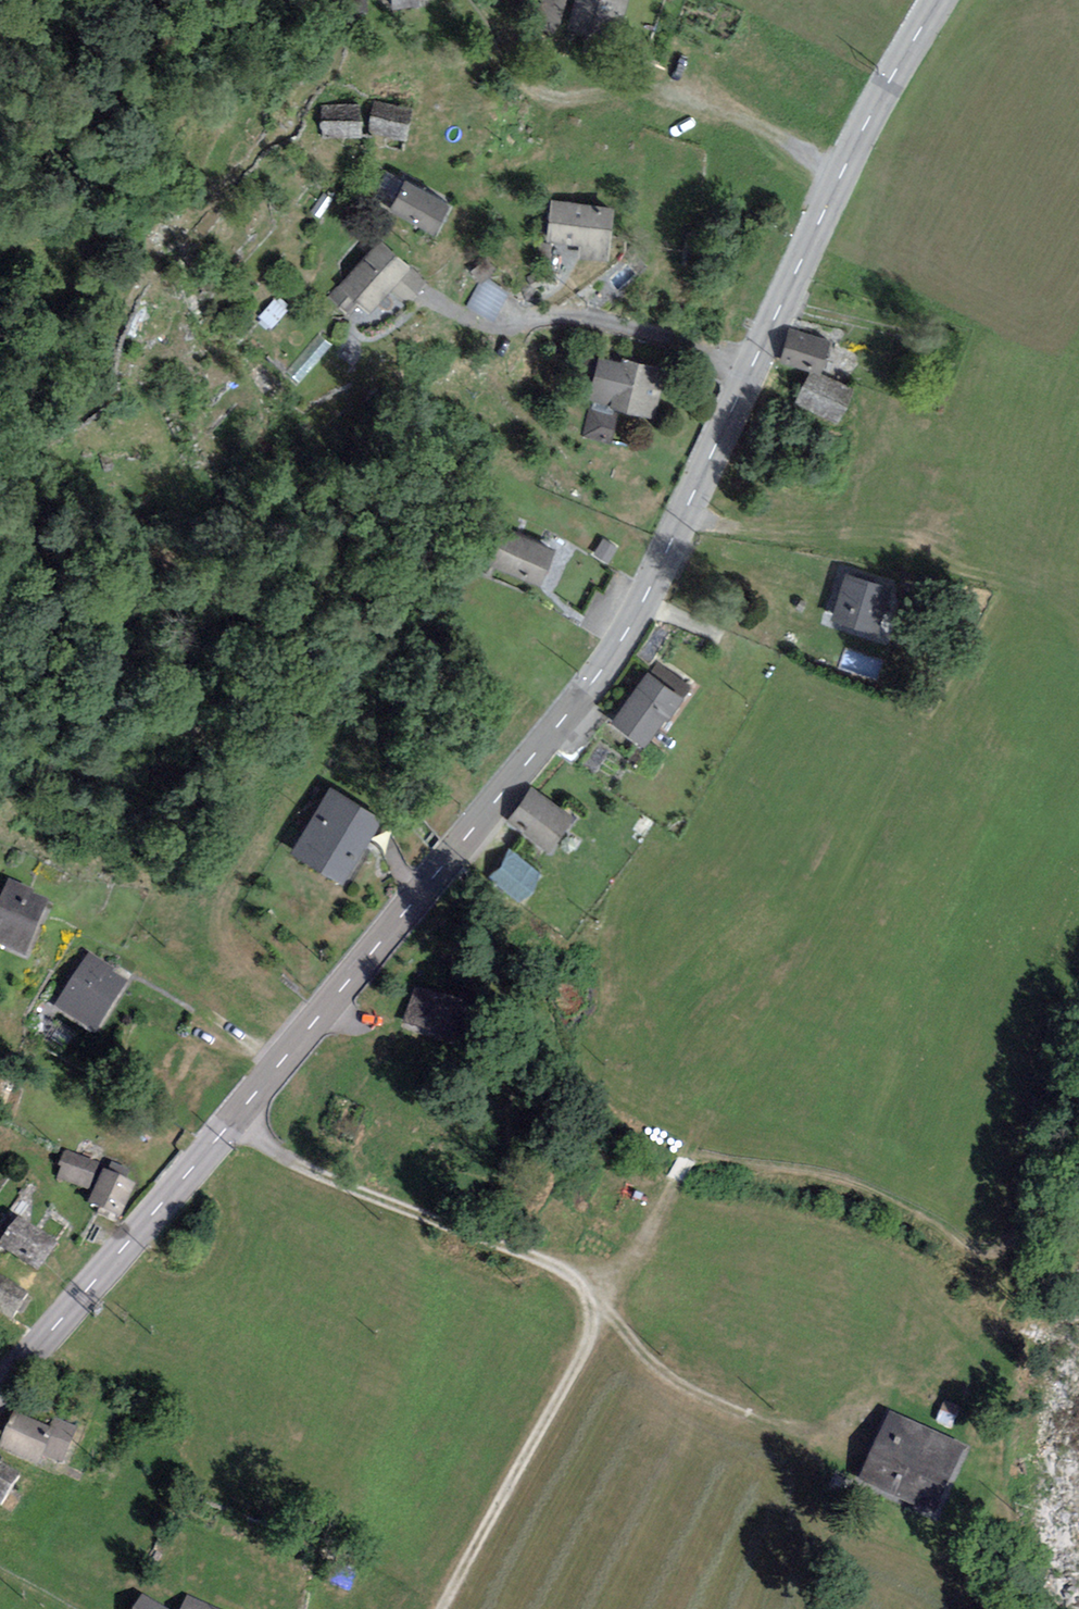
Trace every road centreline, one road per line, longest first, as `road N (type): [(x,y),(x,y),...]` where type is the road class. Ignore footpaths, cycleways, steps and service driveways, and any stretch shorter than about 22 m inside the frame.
road 1 (tertiary): [(0,1388),(594,683),(643,602),(840,173),(938,0)]
road 2 (track): [(1019,1232),(997,1248),(976,1249),(947,1225),(823,1170),(691,1153),(918,790),(1046,619),(1055,591)]
road 3 (track): [(438,1608),(586,1348),(594,1305),(561,1268),(277,1155),(234,1117)]
road 4 (track): [(681,516),(893,539),(1005,566),(1078,599)]
road 5 (track): [(594,1305),(646,1358),(707,1396),(862,1455)]
road 6 (track): [(594,1305),(631,1267),(691,1153)]

